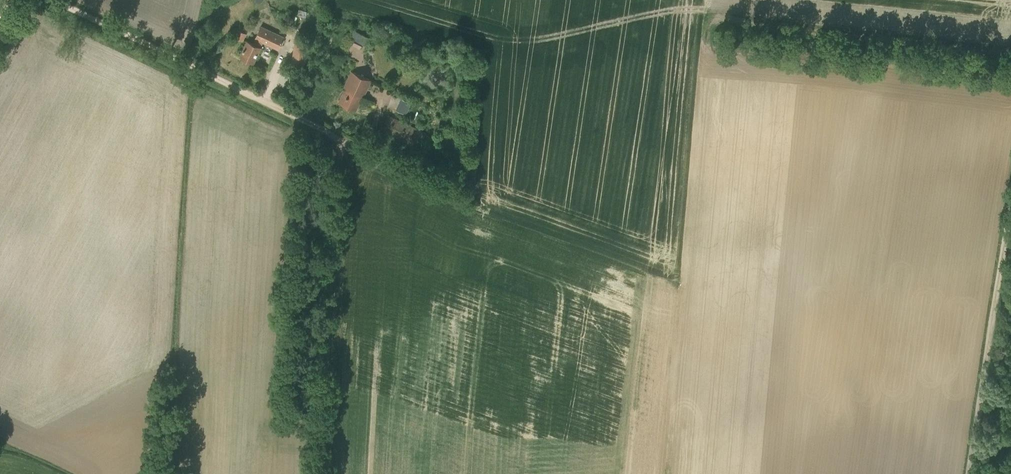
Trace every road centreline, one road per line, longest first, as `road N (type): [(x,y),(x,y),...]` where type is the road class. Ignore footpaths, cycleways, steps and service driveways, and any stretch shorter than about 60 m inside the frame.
road 1 (track): [(50,0),(344,146),(327,473)]
road 2 (track): [(716,21),(1010,55)]
road 3 (track): [(971,473),(1010,213)]

